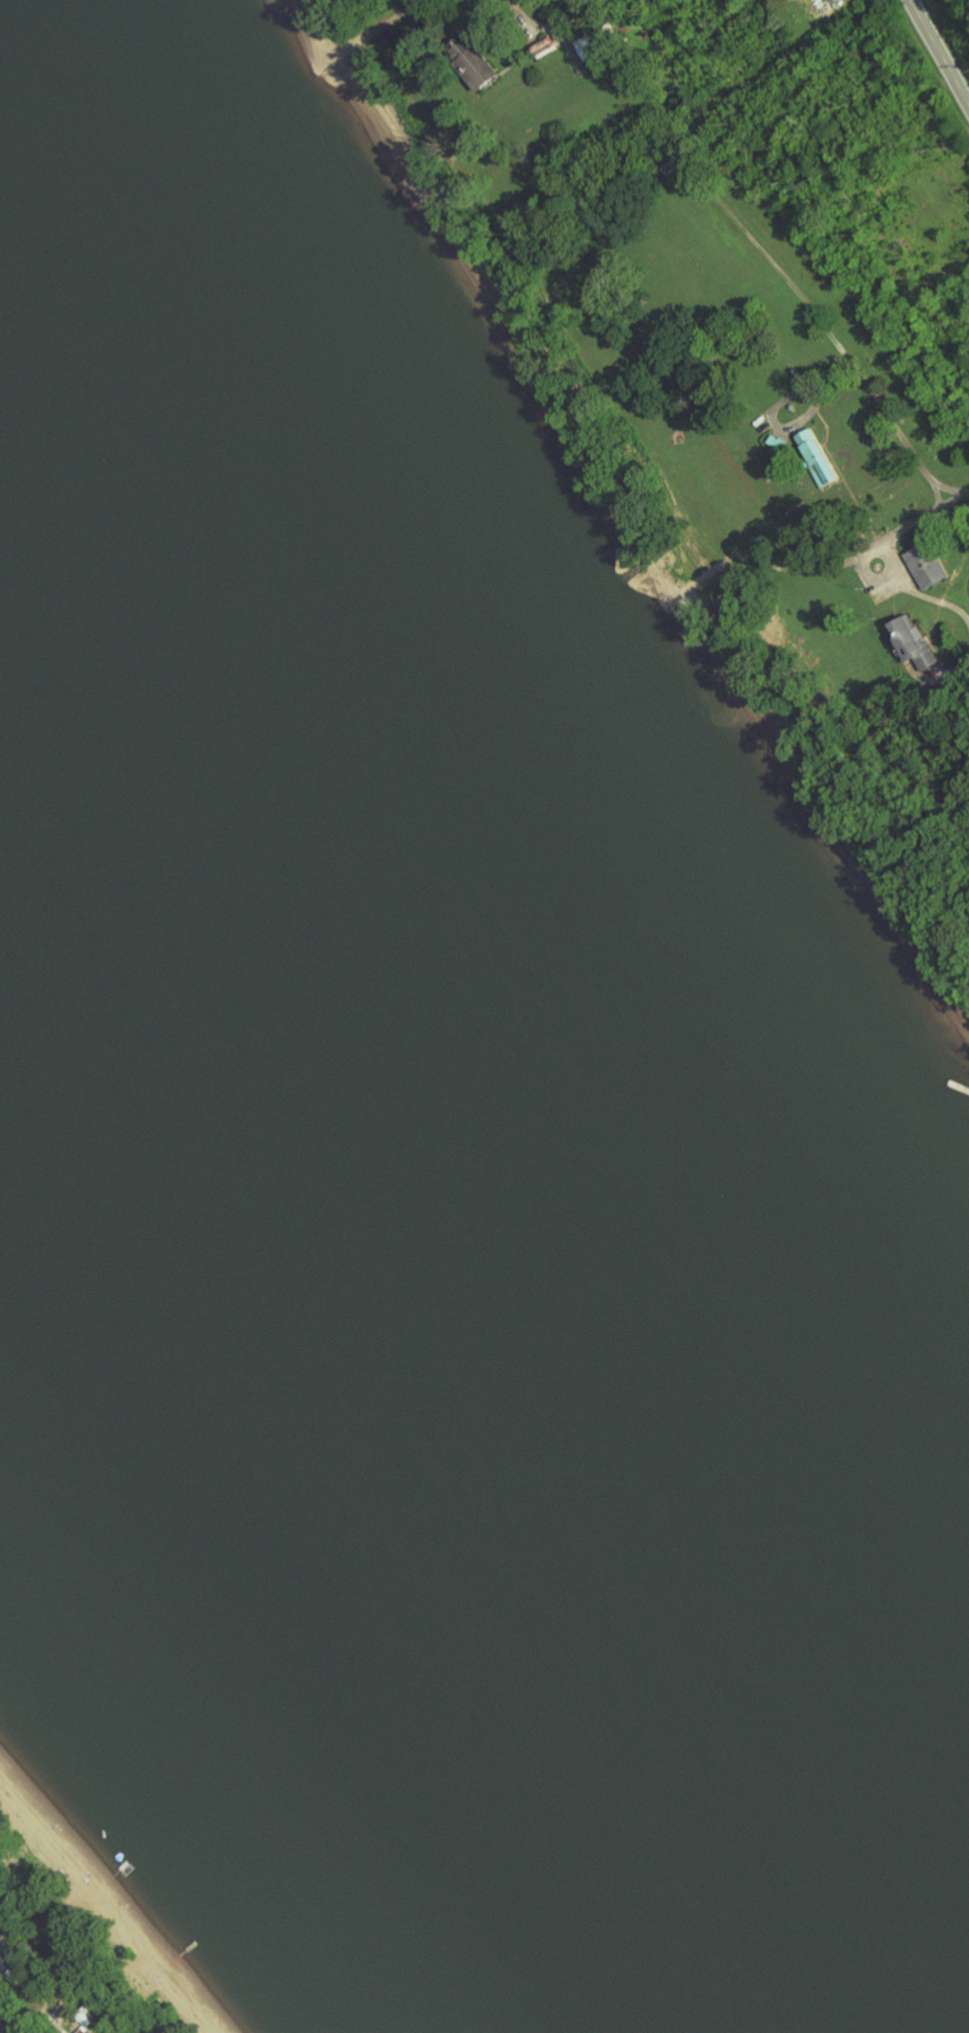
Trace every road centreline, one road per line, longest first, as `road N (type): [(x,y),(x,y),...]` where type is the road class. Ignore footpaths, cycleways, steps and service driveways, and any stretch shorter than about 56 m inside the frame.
road 1 (primary): [(968,108),(908,0)]

